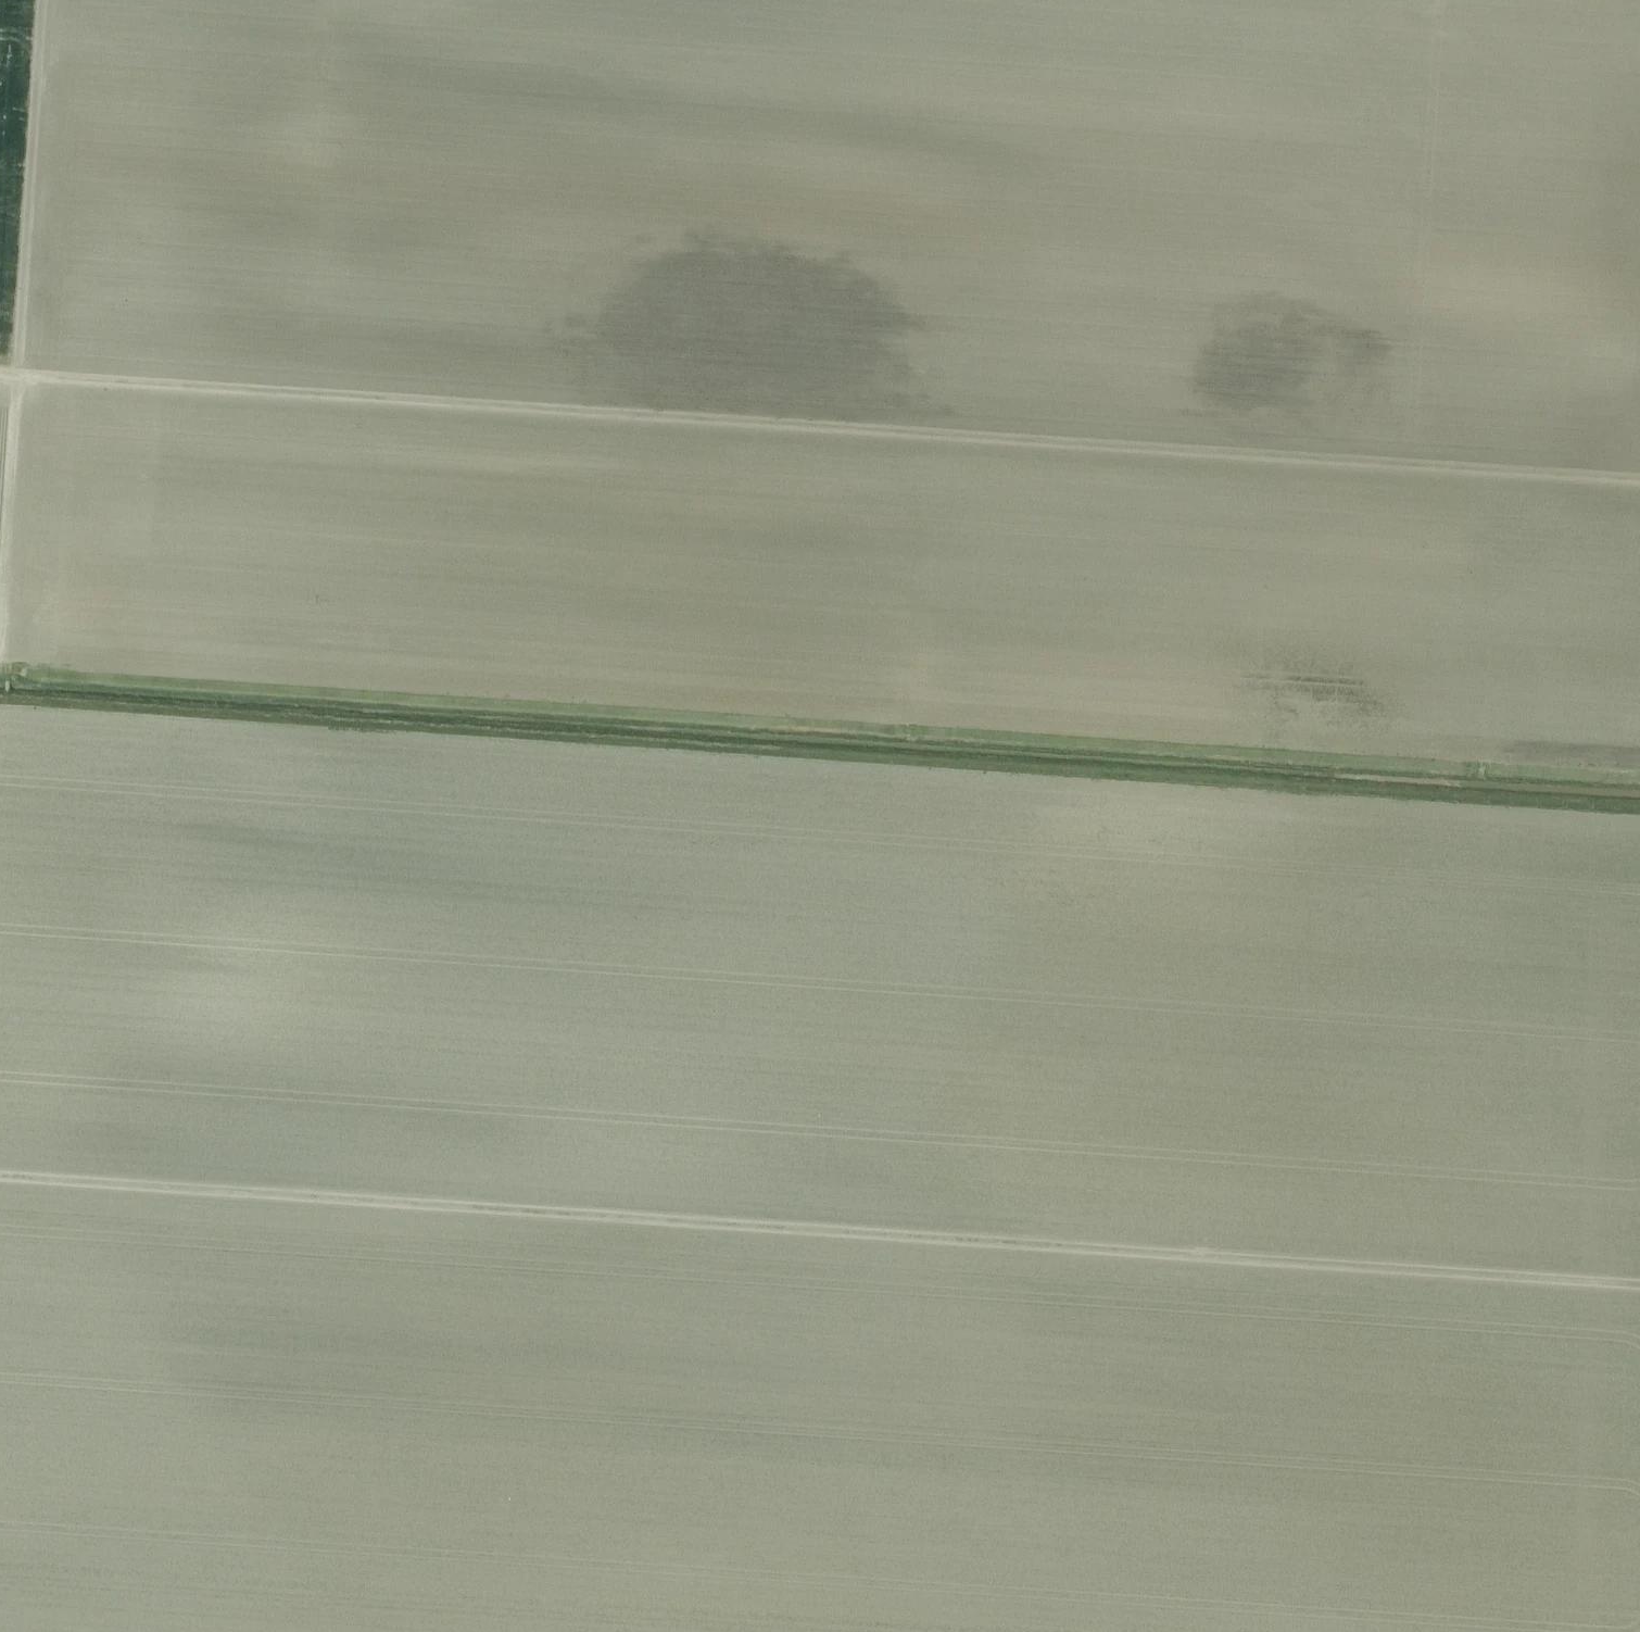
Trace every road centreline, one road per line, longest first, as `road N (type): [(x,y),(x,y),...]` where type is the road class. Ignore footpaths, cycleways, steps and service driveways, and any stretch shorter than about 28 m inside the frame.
road 1 (track): [(1639,1285),(0,1177)]

